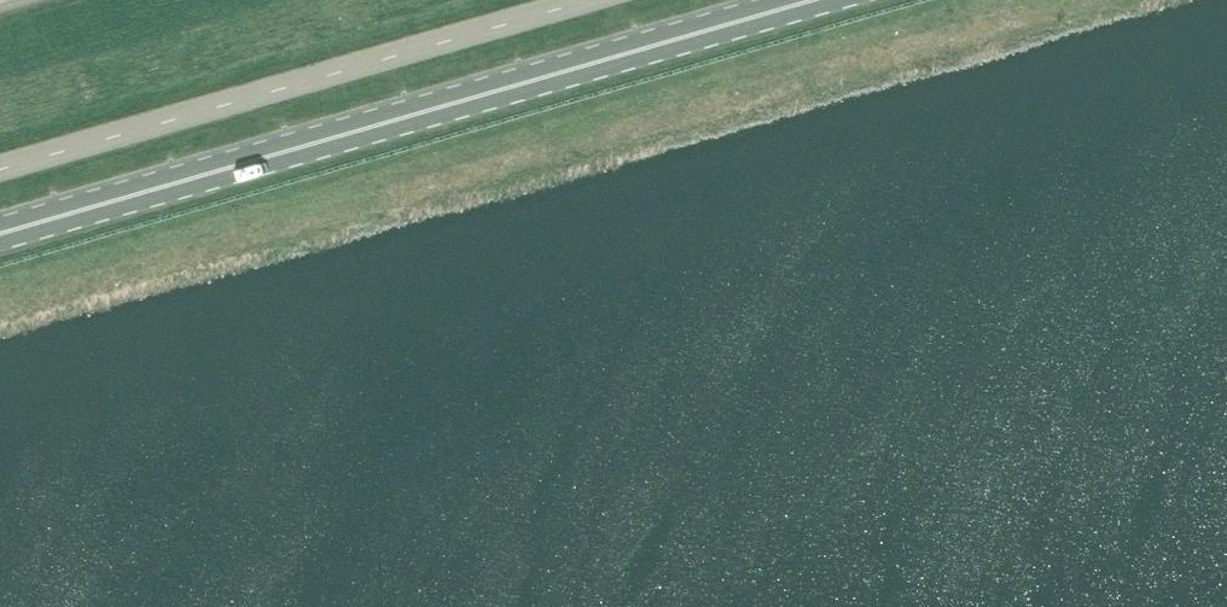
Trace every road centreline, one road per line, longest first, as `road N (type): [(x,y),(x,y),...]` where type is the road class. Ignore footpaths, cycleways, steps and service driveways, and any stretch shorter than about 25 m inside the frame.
road 1 (primary): [(0,233),(811,0)]
road 2 (unclassified): [(0,168),(582,0)]

